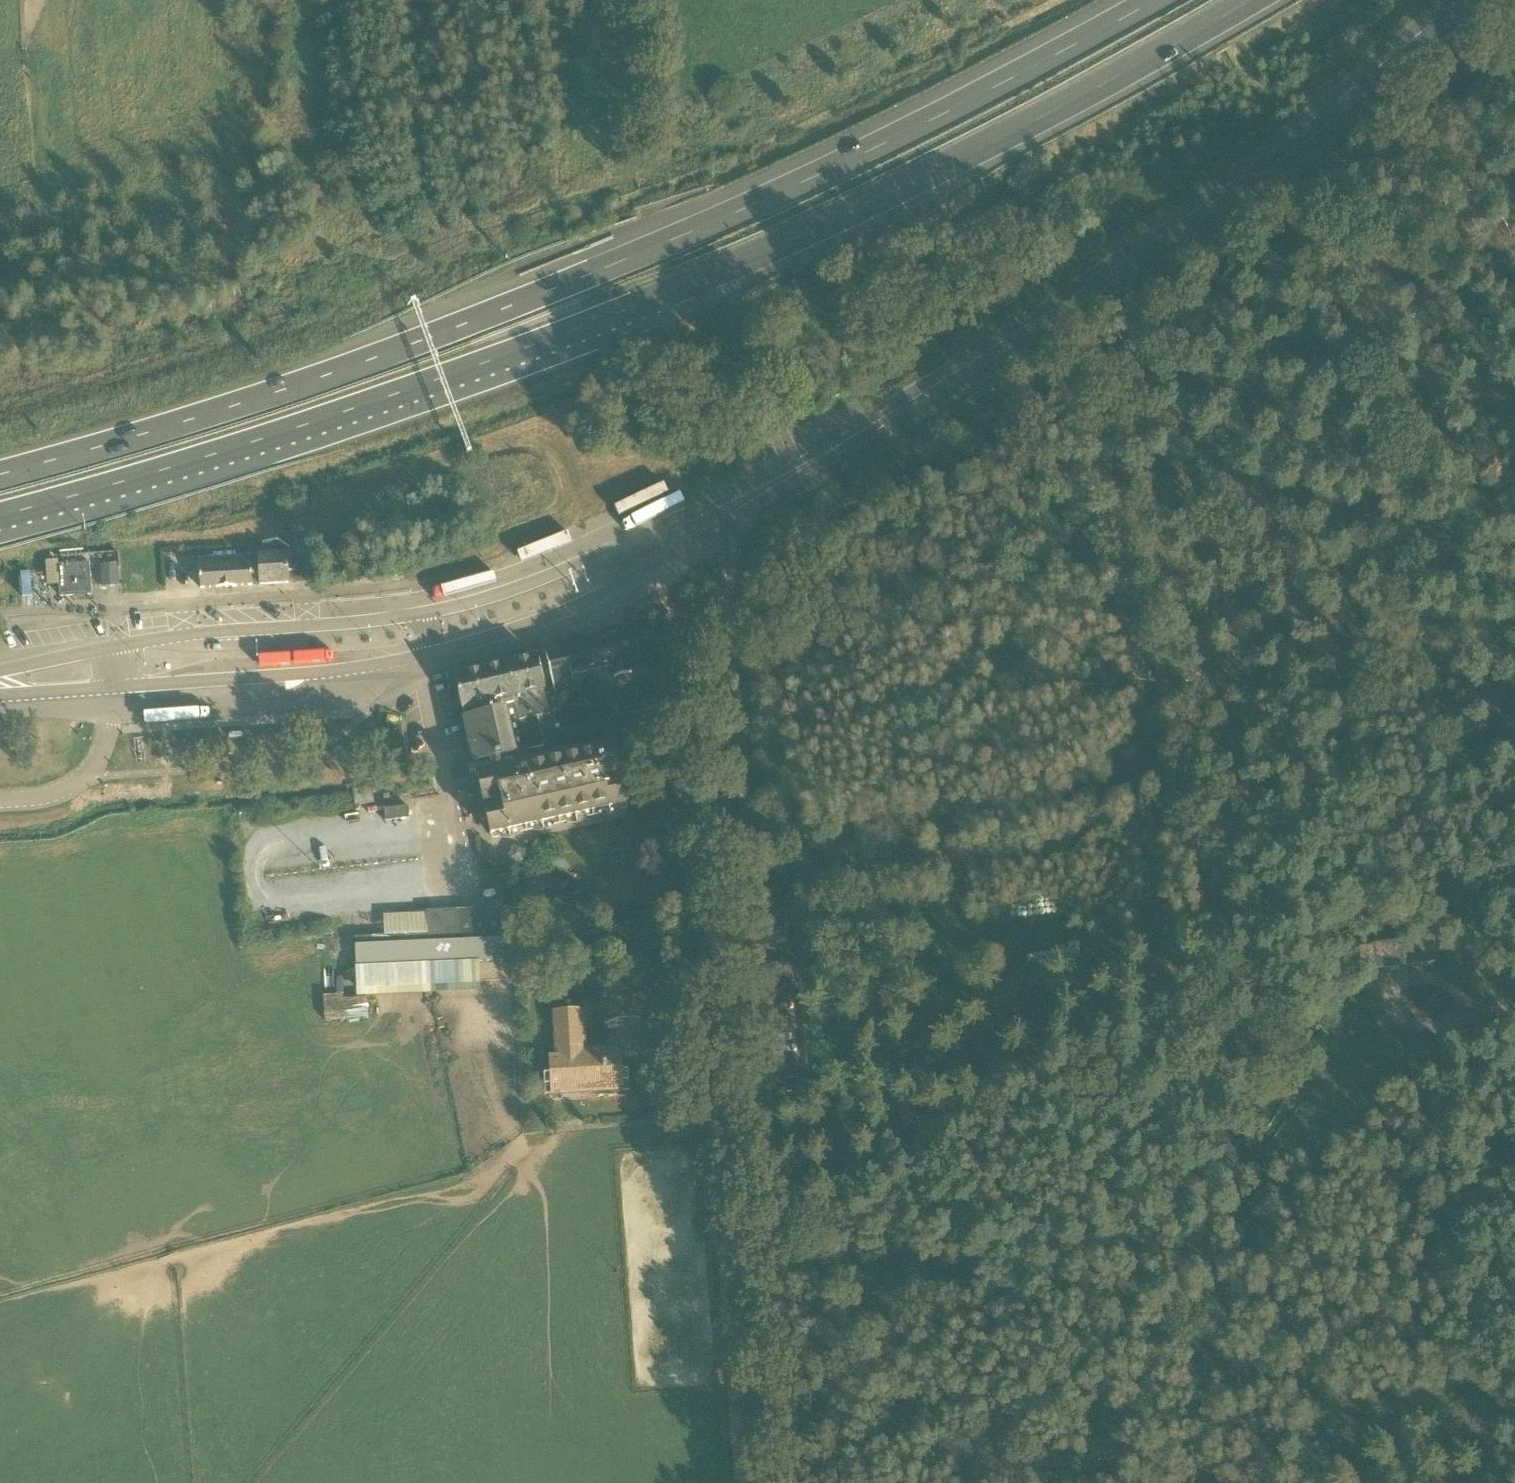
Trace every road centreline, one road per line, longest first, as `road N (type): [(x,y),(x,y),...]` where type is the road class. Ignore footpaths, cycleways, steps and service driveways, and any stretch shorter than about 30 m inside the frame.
road 1 (tertiary): [(110,688),(352,669),(539,621),(720,528),(921,398)]
road 2 (tertiary): [(921,398),(582,563),(468,603),(107,649)]
road 3 (trunk): [(0,516),(281,435),(748,260)]
road 4 (trunk): [(730,216),(370,360),(0,475)]
road 5 (tertiary): [(921,398),(1225,193),(1462,0)]
road 6 (motorway): [(748,260),(986,150),(1256,0)]
road 7 (track): [(663,578),(707,1112)]
road 8 (motorway): [(1161,0),(903,136),(730,216)]
road 9 (track): [(739,1482),(707,1112)]
road 10 (unclassified): [(0,800),(38,798),(87,776),(112,726),(110,688)]

